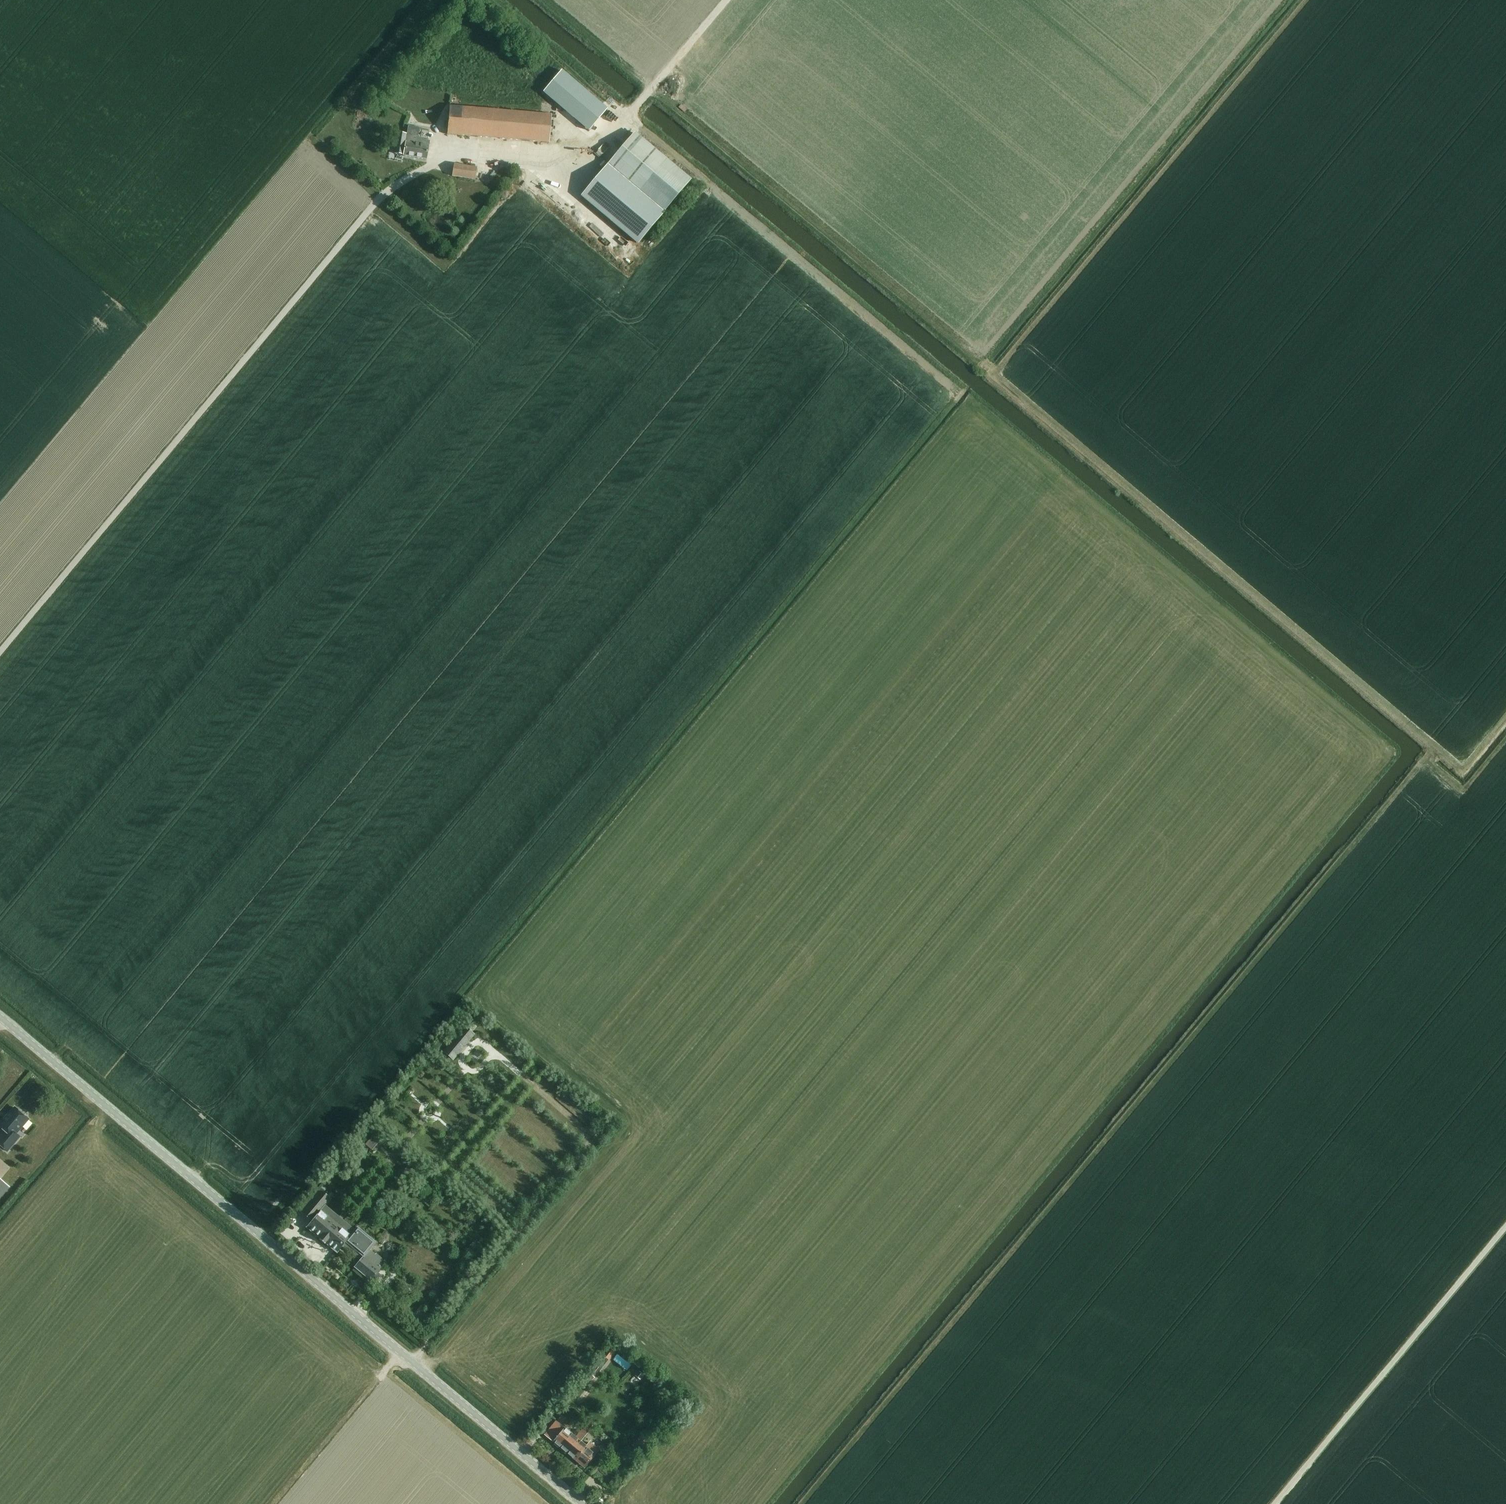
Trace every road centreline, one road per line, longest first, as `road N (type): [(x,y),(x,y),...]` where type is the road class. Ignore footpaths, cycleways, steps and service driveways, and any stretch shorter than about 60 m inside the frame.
road 1 (tertiary): [(581,1503),(0,1017)]
road 2 (unclassified): [(0,653),(379,197),(428,168)]
road 3 (track): [(399,1354),(273,1503)]
road 4 (track): [(622,122),(725,0)]

